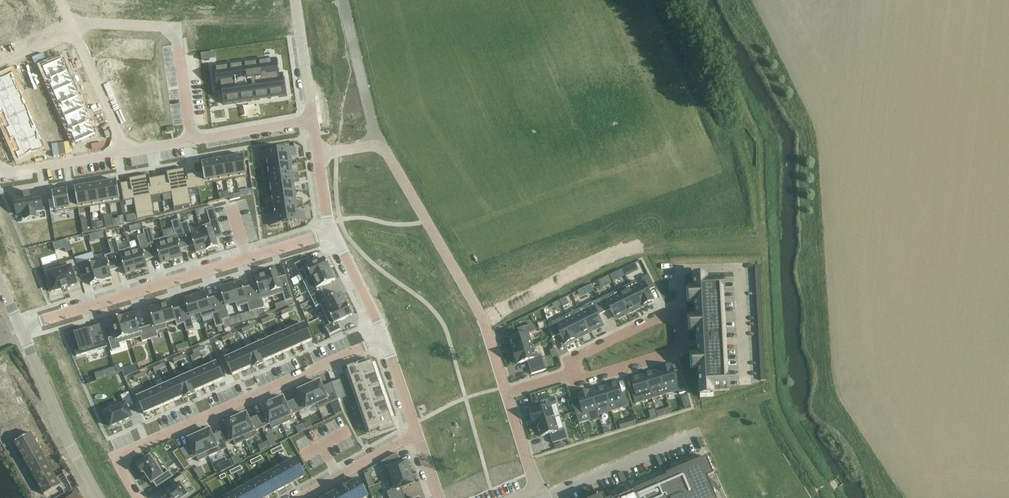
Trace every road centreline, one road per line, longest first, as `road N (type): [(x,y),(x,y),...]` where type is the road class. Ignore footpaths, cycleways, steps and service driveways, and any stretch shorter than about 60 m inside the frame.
road 1 (residential): [(319,155),(384,147),(479,306),(508,392)]
road 2 (residential): [(143,497),(116,457),(382,338)]
road 3 (residential): [(330,230),(20,326)]
road 4 (residential): [(568,375),(572,357),(665,313),(683,323),(683,344),(581,379)]
road 5 (residential): [(69,25),(175,29),(192,141)]
road 6 (residential): [(95,497),(20,326)]
road 7 (residential): [(416,431),(296,497)]
road 8 (residential): [(124,153),(73,33)]
road 9 (residential): [(124,153),(1,174)]
road 10 (residential): [(314,120),(192,141)]
road 11 (residential): [(314,120),(297,0)]
road 12 (residential): [(382,338),(330,230)]

